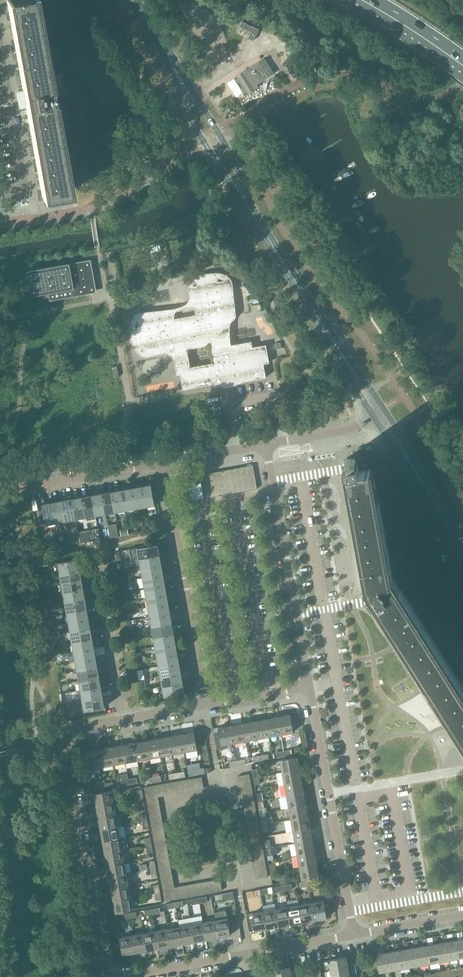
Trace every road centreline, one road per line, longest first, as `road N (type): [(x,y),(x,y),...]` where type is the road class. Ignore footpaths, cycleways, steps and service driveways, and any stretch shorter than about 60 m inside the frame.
road 1 (residential): [(108,976),(65,732),(206,707)]
road 2 (residential): [(206,707),(163,461)]
road 3 (residential): [(350,935),(307,690)]
road 4 (secondary): [(168,50),(201,137),(254,215)]
road 5 (secondary): [(254,215),(230,153),(168,50)]
road 6 (residential): [(163,461),(346,430)]
road 7 (secondary): [(254,215),(338,349)]
road 8 (residential): [(120,976),(249,954)]
road 9 (residential): [(35,481),(163,461)]

